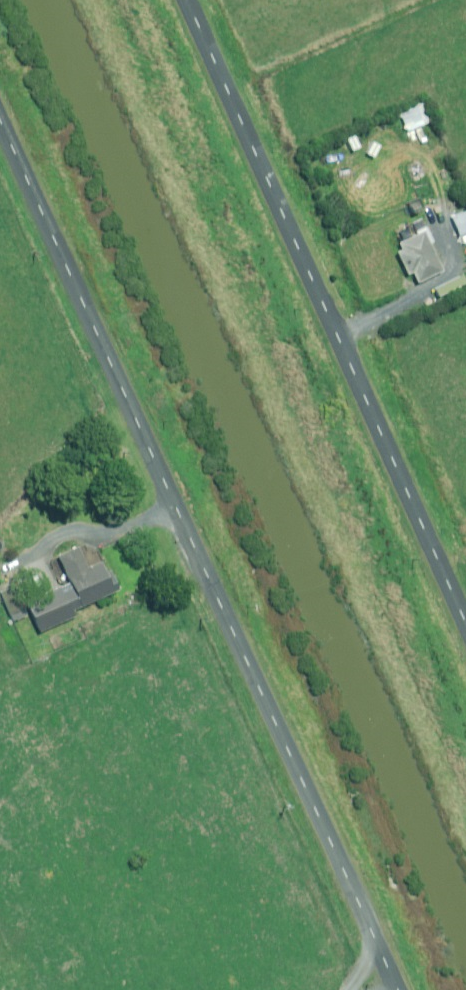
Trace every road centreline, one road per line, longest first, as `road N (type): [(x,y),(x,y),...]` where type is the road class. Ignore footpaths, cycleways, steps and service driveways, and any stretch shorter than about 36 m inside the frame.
road 1 (unclassified): [(386,989),(0,139)]
road 2 (unclassified): [(175,0),(465,636)]

